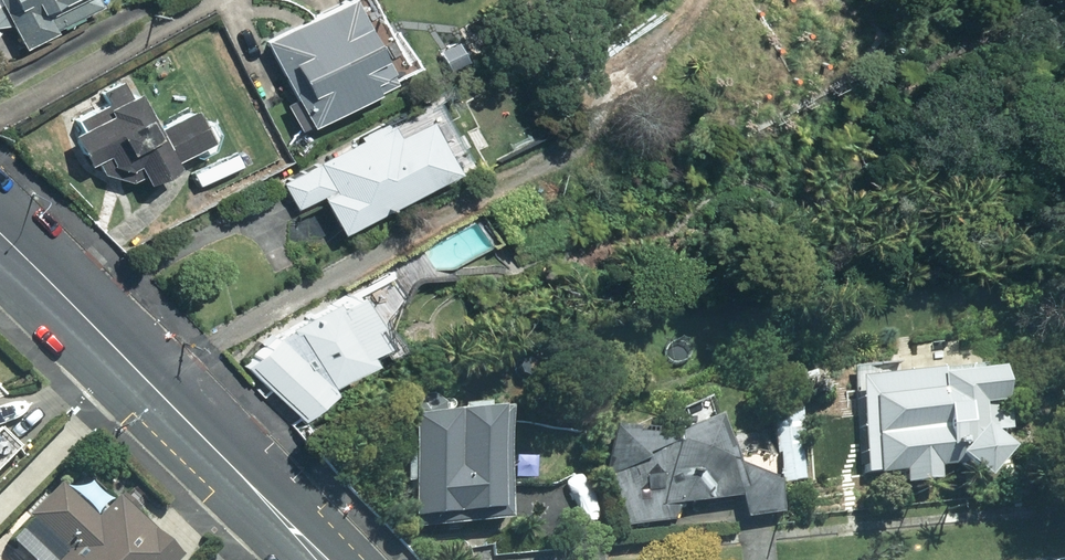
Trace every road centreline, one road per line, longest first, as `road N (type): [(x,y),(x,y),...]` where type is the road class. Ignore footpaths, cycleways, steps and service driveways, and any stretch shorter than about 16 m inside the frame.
road 1 (residential): [(0,237),(326,559)]

